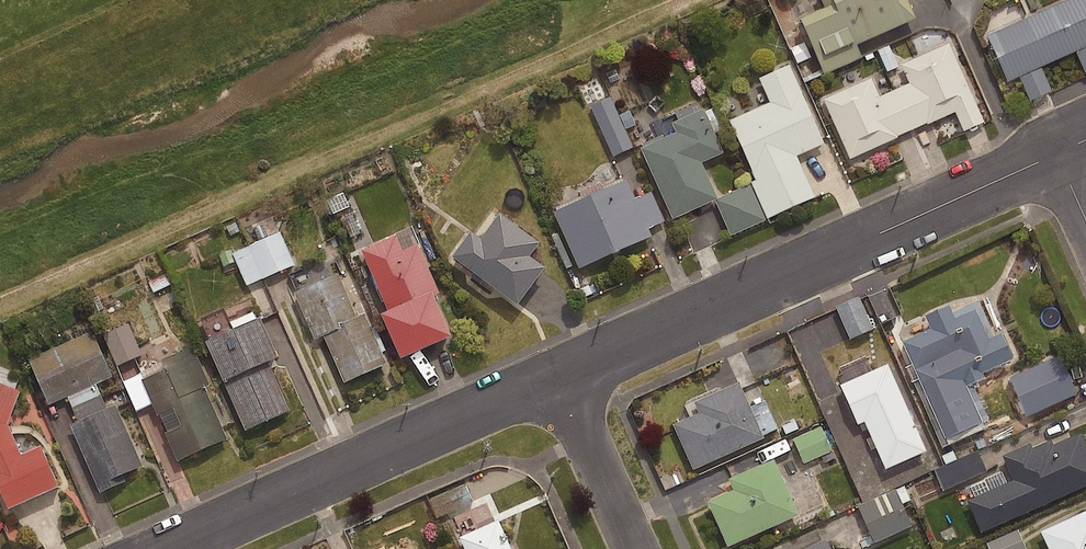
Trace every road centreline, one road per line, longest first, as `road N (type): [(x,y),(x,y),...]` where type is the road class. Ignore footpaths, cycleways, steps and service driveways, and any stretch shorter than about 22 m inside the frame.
road 1 (residential): [(1057,153),(559,376)]
road 2 (residential): [(559,376),(166,548)]
road 3 (residential): [(559,376),(636,548)]

